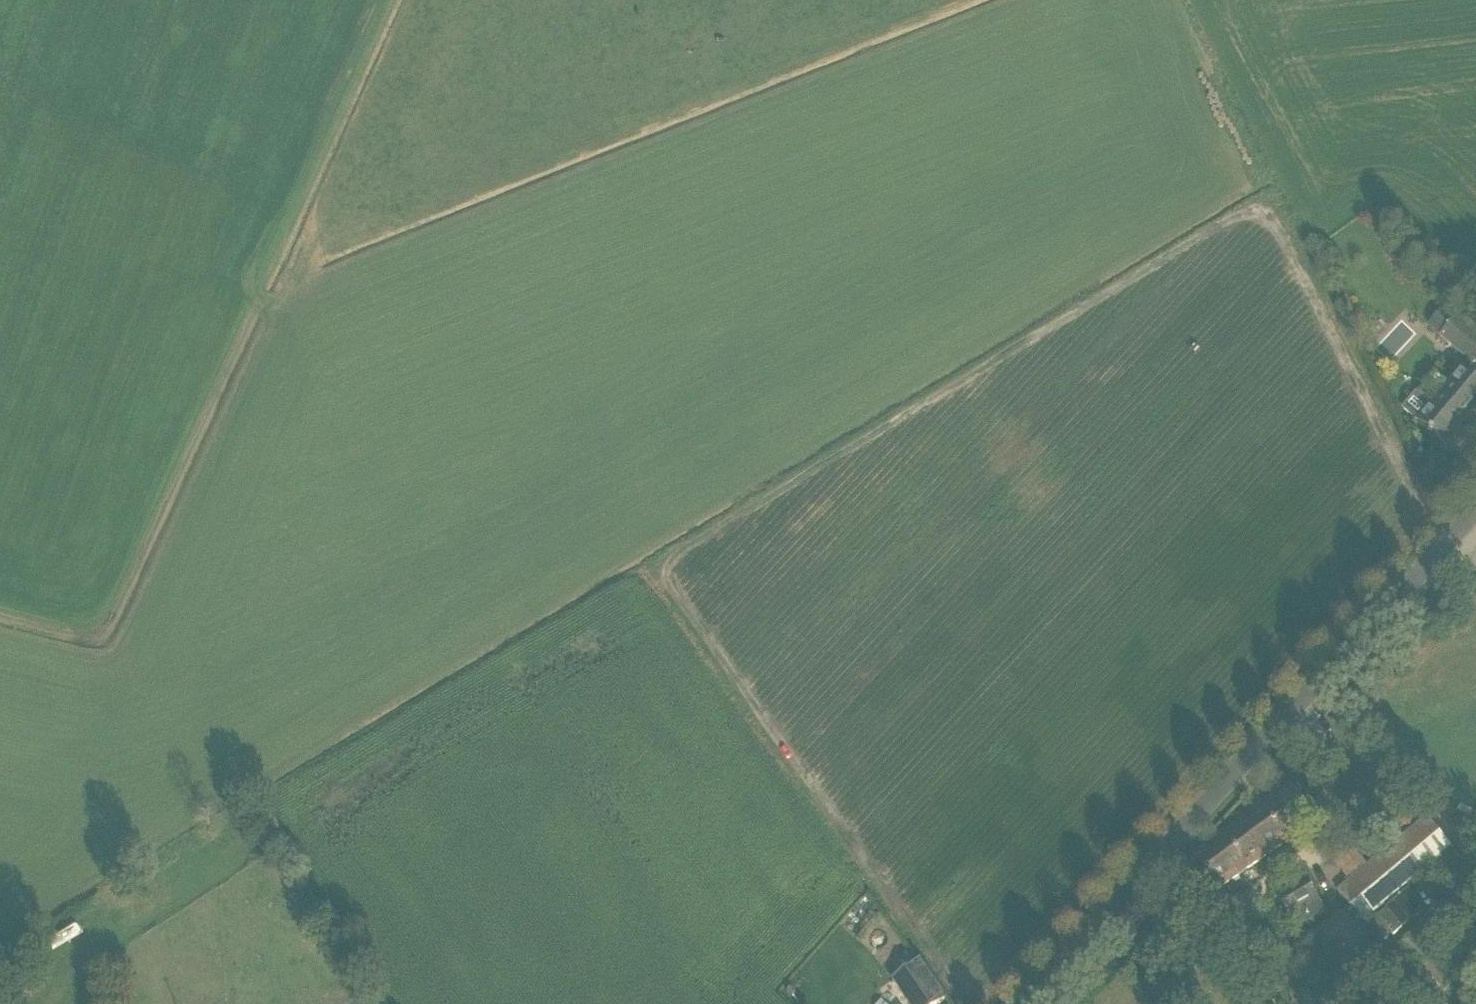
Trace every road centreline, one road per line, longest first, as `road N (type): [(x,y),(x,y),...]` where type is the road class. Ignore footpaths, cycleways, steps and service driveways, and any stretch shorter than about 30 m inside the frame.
road 1 (unclassified): [(1027,1003),(1475,501)]

